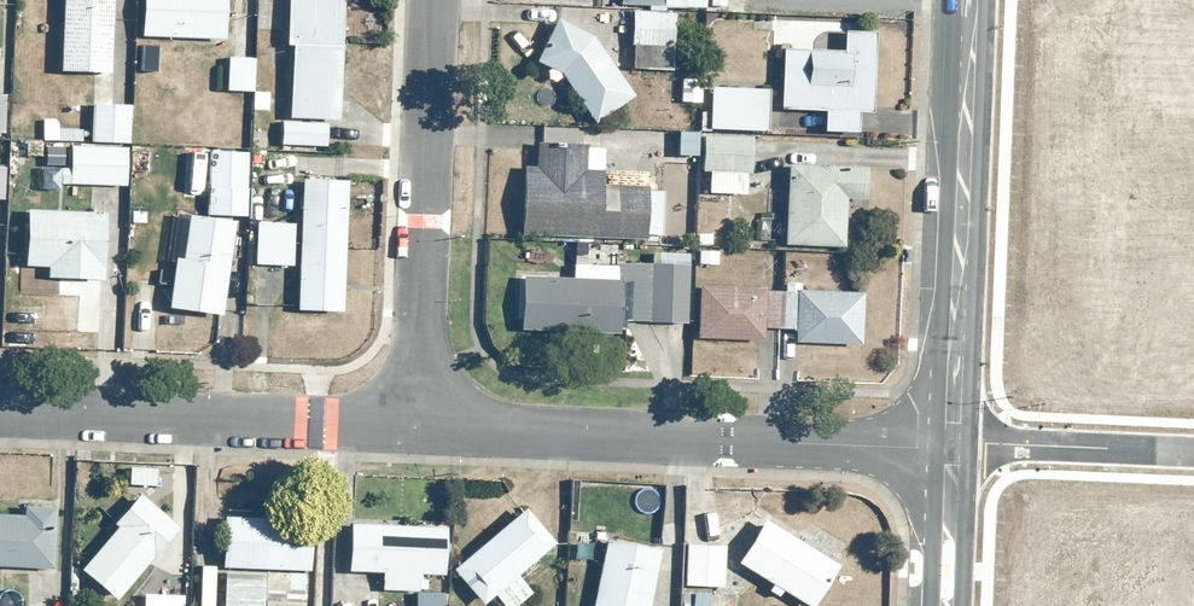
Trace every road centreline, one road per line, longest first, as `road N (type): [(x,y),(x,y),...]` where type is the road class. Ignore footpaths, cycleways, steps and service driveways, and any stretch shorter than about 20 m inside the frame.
road 1 (residential): [(955,446),(416,431)]
road 2 (tertiary): [(955,446),(972,0)]
road 3 (residential): [(416,431),(430,0)]
road 4 (residential): [(416,431),(0,411)]
road 5 (residential): [(955,446),(1193,453)]
road 6 (tertiary): [(948,605),(955,446)]

